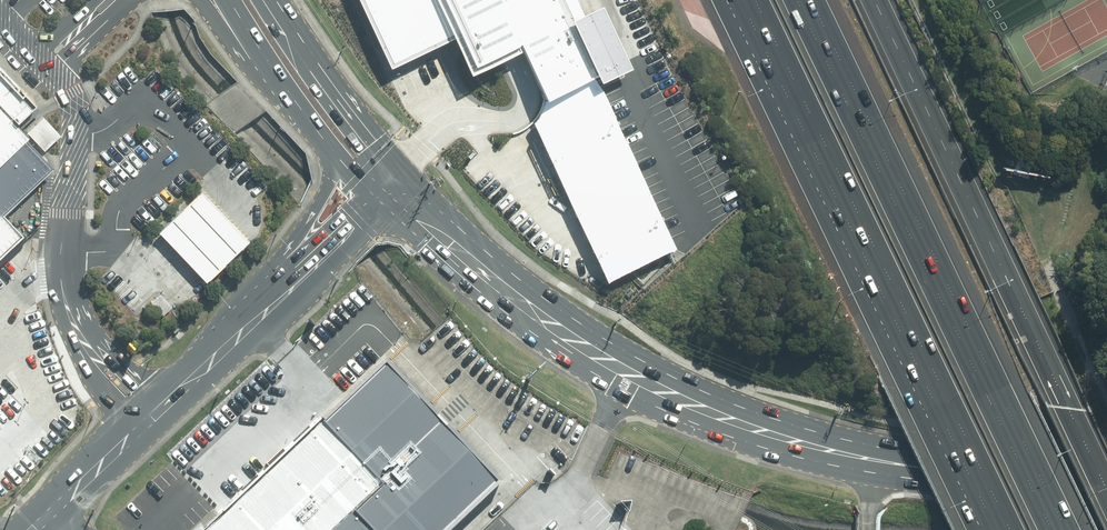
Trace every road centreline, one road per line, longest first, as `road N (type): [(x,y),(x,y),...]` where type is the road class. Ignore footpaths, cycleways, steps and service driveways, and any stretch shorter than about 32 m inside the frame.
road 1 (primary): [(390,190),(549,323),(669,394),(795,442),(869,459),(1106,489)]
road 2 (motorway): [(796,0),(1051,529)]
road 3 (motorway): [(1008,529),(755,0)]
road 4 (tertiary): [(294,285),(49,515)]
road 5 (primary): [(271,0),(369,145),(390,190)]
road 6 (primary): [(329,142),(264,58),(232,0)]
road 7 (primary): [(294,285),(329,179),(329,142)]
road 8 (tertiary): [(390,190),(294,285)]

